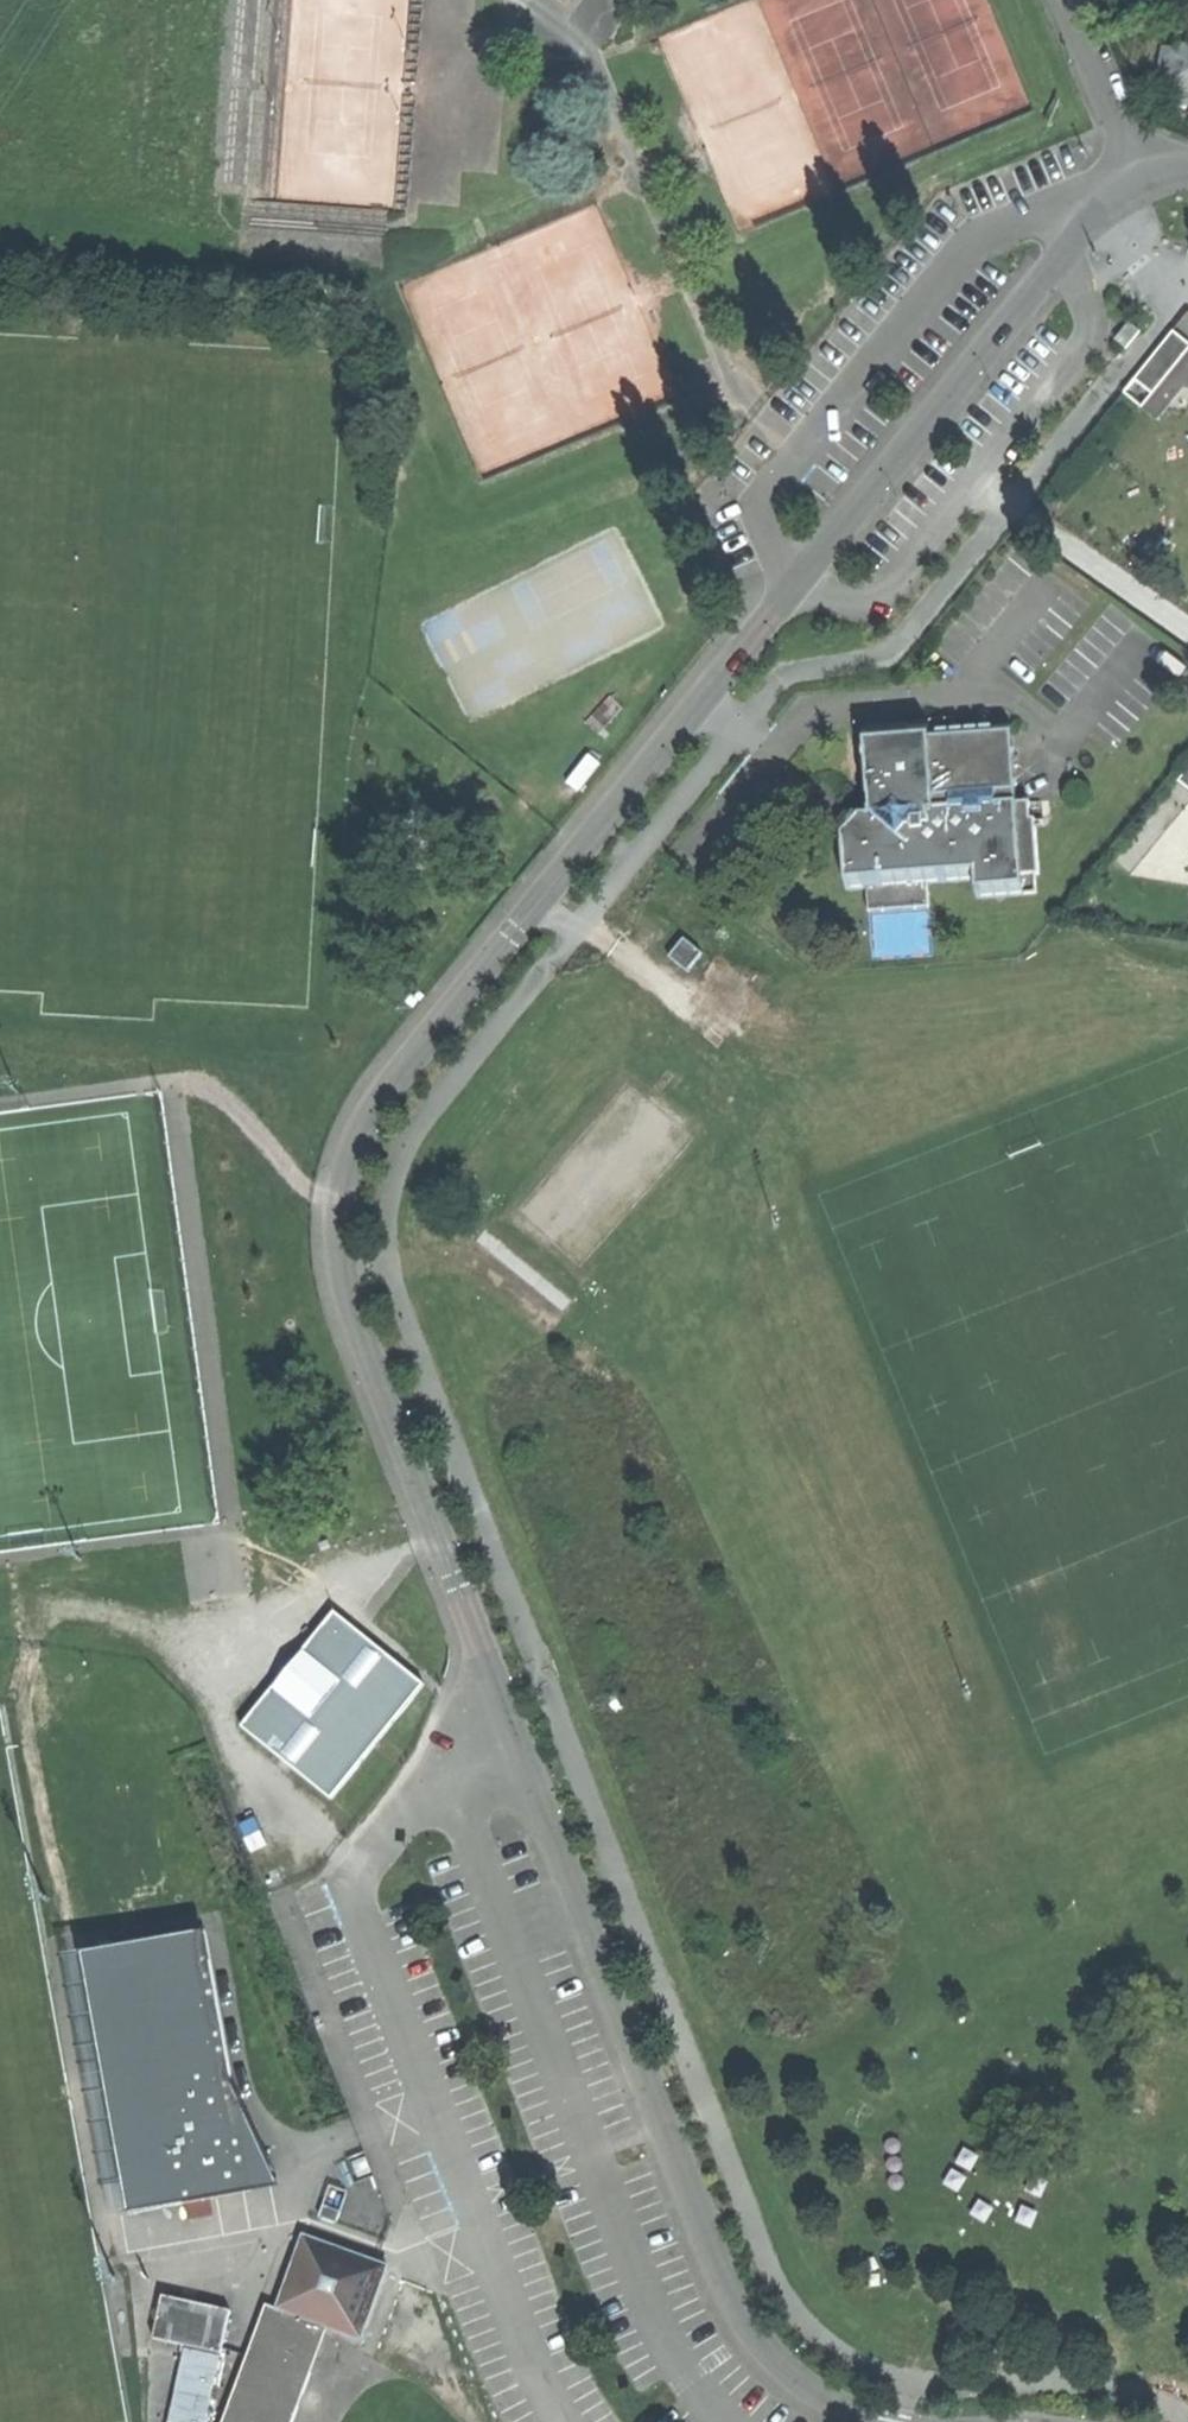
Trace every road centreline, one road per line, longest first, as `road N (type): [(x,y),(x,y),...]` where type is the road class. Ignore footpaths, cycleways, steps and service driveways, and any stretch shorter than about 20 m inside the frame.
road 1 (unclassified): [(1142,172),(363,1111),(340,1171),(334,1264),(731,2301),(790,2373),(877,2421)]
road 2 (unclassified): [(1142,172),(1068,0)]

